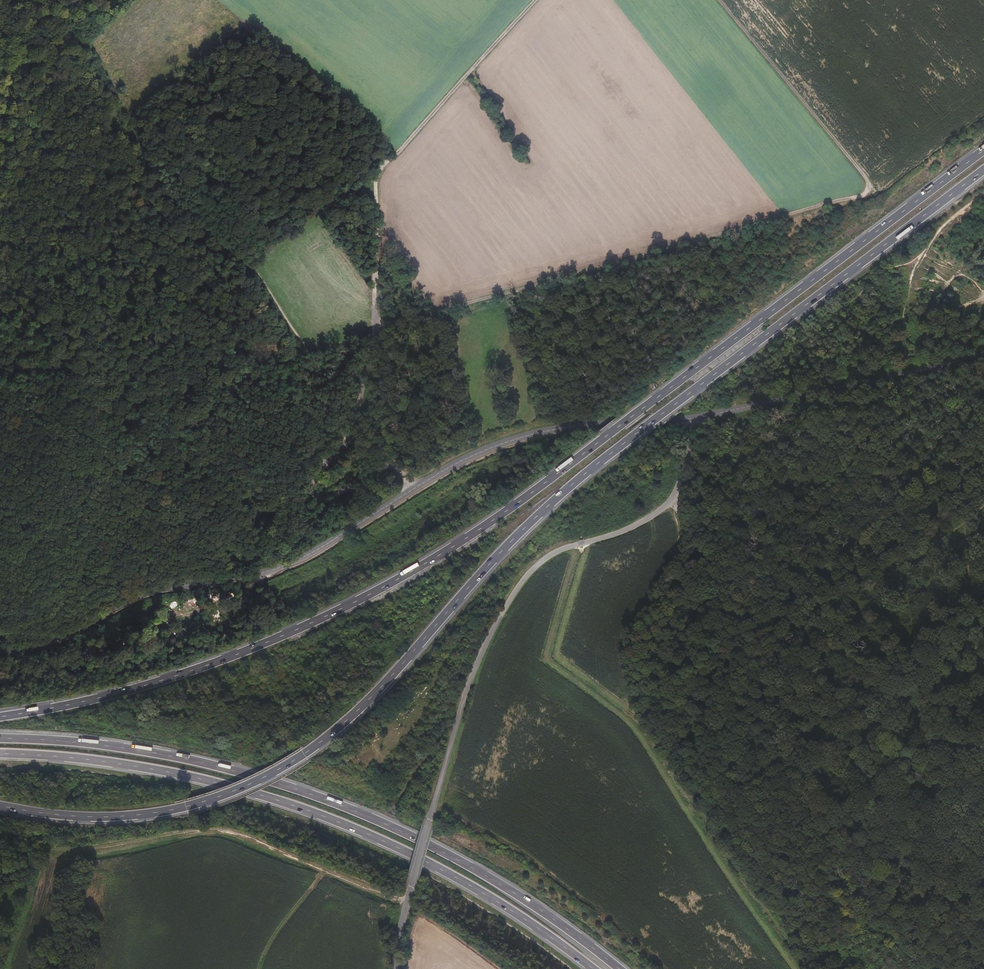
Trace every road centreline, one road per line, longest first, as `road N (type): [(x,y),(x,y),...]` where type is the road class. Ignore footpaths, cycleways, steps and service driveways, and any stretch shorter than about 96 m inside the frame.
road 1 (trunk): [(0,807),(63,816),(161,812),(249,785),(304,756),(379,691),(502,551),(586,475),(983,169)]
road 2 (trunk): [(983,150),(530,494),(413,570),(326,616),(179,675),(0,716)]
road 3 (track): [(724,0),(867,178),(870,193),(373,334)]
road 4 (trunk): [(620,968),(444,852),(321,798),(185,759),(0,738)]
road 5 (unclassified): [(694,419),(673,497),(626,531),(552,554),(527,574),(495,622),(429,818),(394,968)]
road 6 (tertiary): [(0,651),(68,635),(155,590),(288,564),(461,461),(544,431),(605,424)]
road 7 (trunk): [(0,754),(148,768),(315,813),(438,867),(592,968)]
road 8 (track): [(67,0),(161,167),(239,245),(305,344)]
road 9 (track): [(373,334),(384,170),(535,0)]
road 10 (track): [(727,709),(804,812),(853,912),(929,968)]
road 11 (track): [(983,507),(876,602),(727,709)]
road 12 (tertiary): [(694,419),(983,353)]
road 13 (track): [(727,709),(703,677),(701,576),(673,497)]
road 14 (track): [(413,490),(394,471),(317,501),(312,488),(327,461)]
road 15 (track): [(327,461),(362,406),(373,334)]

